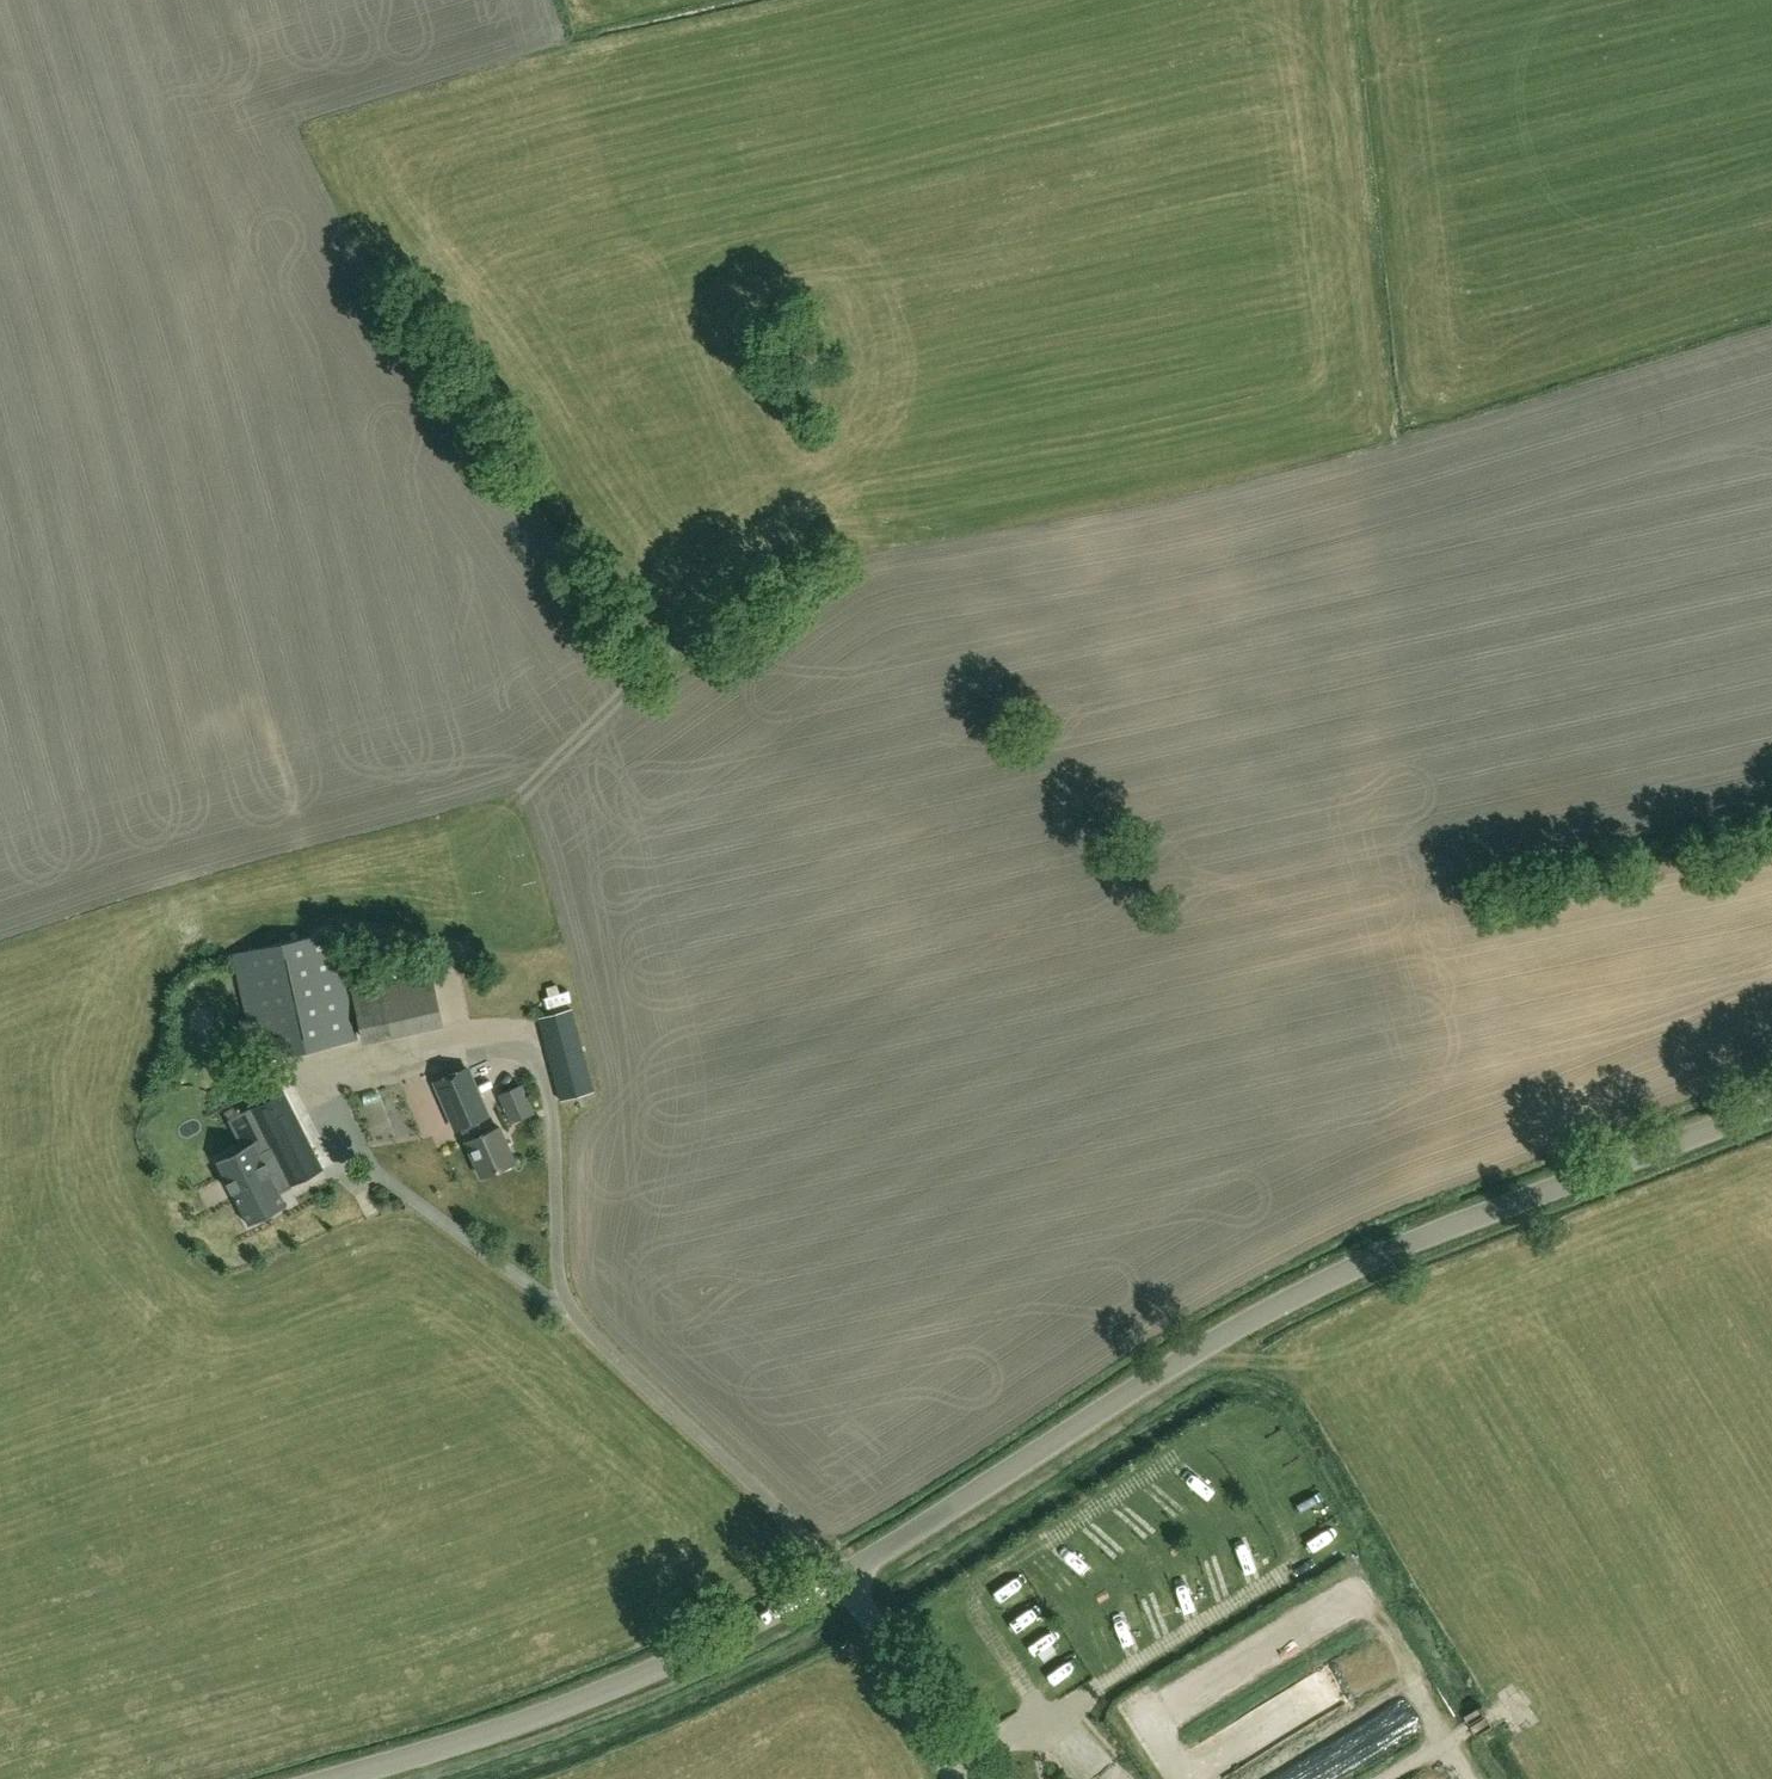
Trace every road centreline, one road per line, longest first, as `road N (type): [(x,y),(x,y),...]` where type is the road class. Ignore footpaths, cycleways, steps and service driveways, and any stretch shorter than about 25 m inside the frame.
road 1 (unclassified): [(333,1778),(537,1719),(733,1632),(1314,1289),(1494,1210),(1771,1109)]

